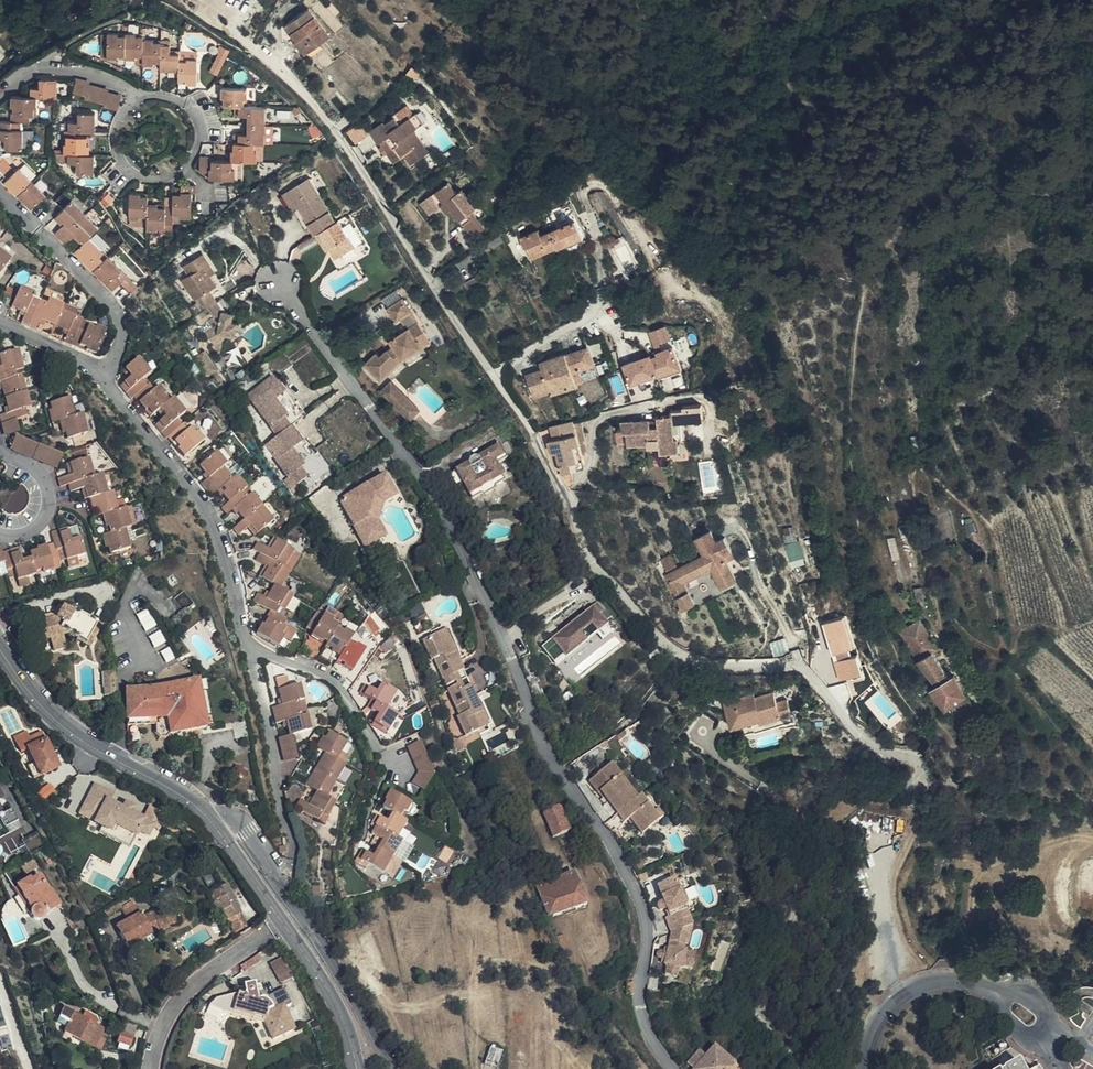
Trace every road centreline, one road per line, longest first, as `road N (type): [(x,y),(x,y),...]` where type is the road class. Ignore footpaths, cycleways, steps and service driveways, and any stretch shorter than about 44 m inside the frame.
road 1 (residential): [(672,1068),(650,1043),(639,1004),(646,928),(635,889),(599,822),(541,747),(483,587),(418,467),(278,283)]
road 2 (residential): [(100,369),(212,519),(251,649),(335,684),(379,751)]
road 3 (unclassified): [(921,765),(917,782),(798,778),(783,803),(801,879),(786,944),(763,984),(786,1044),(807,1068)]
road 4 (tertiary): [(211,822),(185,796),(63,725),(0,647)]
road 5 (residential): [(135,92),(180,101),(195,114),(201,133),(188,168),(153,180),(126,168),(115,132),(132,99)]
road 6 (residential): [(100,369),(117,350),(121,321),(0,194)]
road 7 (residential): [(277,875),(402,1068)]
road 8 (residential): [(146,1068),(168,1017),(217,964),(281,920)]
road 9 (residential): [(873,1068),(875,1036),(898,998),(941,979),(969,980),(995,993)]
road 10 (tertiary): [(357,1068),(341,1014),(281,920)]
road 11 (residential): [(0,97),(42,69),(88,74),(135,92)]
road 12 (residential): [(0,531),(37,526),(49,505),(38,471),(0,447)]
road 13 (tertiary): [(281,920),(211,822)]

